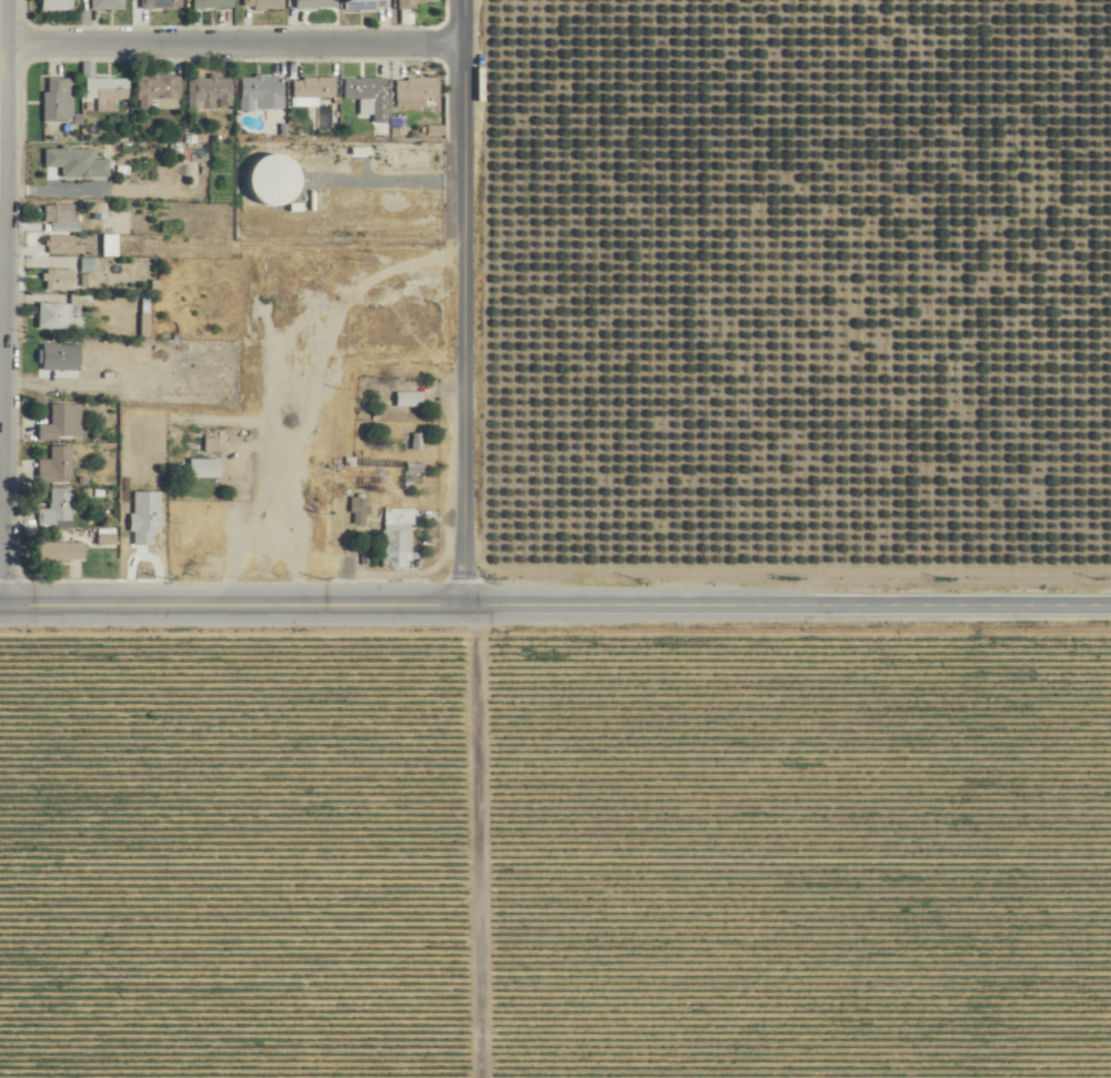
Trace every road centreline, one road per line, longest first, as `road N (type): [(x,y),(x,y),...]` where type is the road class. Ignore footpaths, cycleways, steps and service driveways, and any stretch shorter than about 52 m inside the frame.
road 1 (secondary): [(456,597),(1110,603)]
road 2 (residential): [(456,597),(460,0)]
road 3 (residential): [(459,31),(1,33)]
road 4 (secondary): [(0,596),(456,597)]
road 5 (residential): [(0,233),(1,0)]

